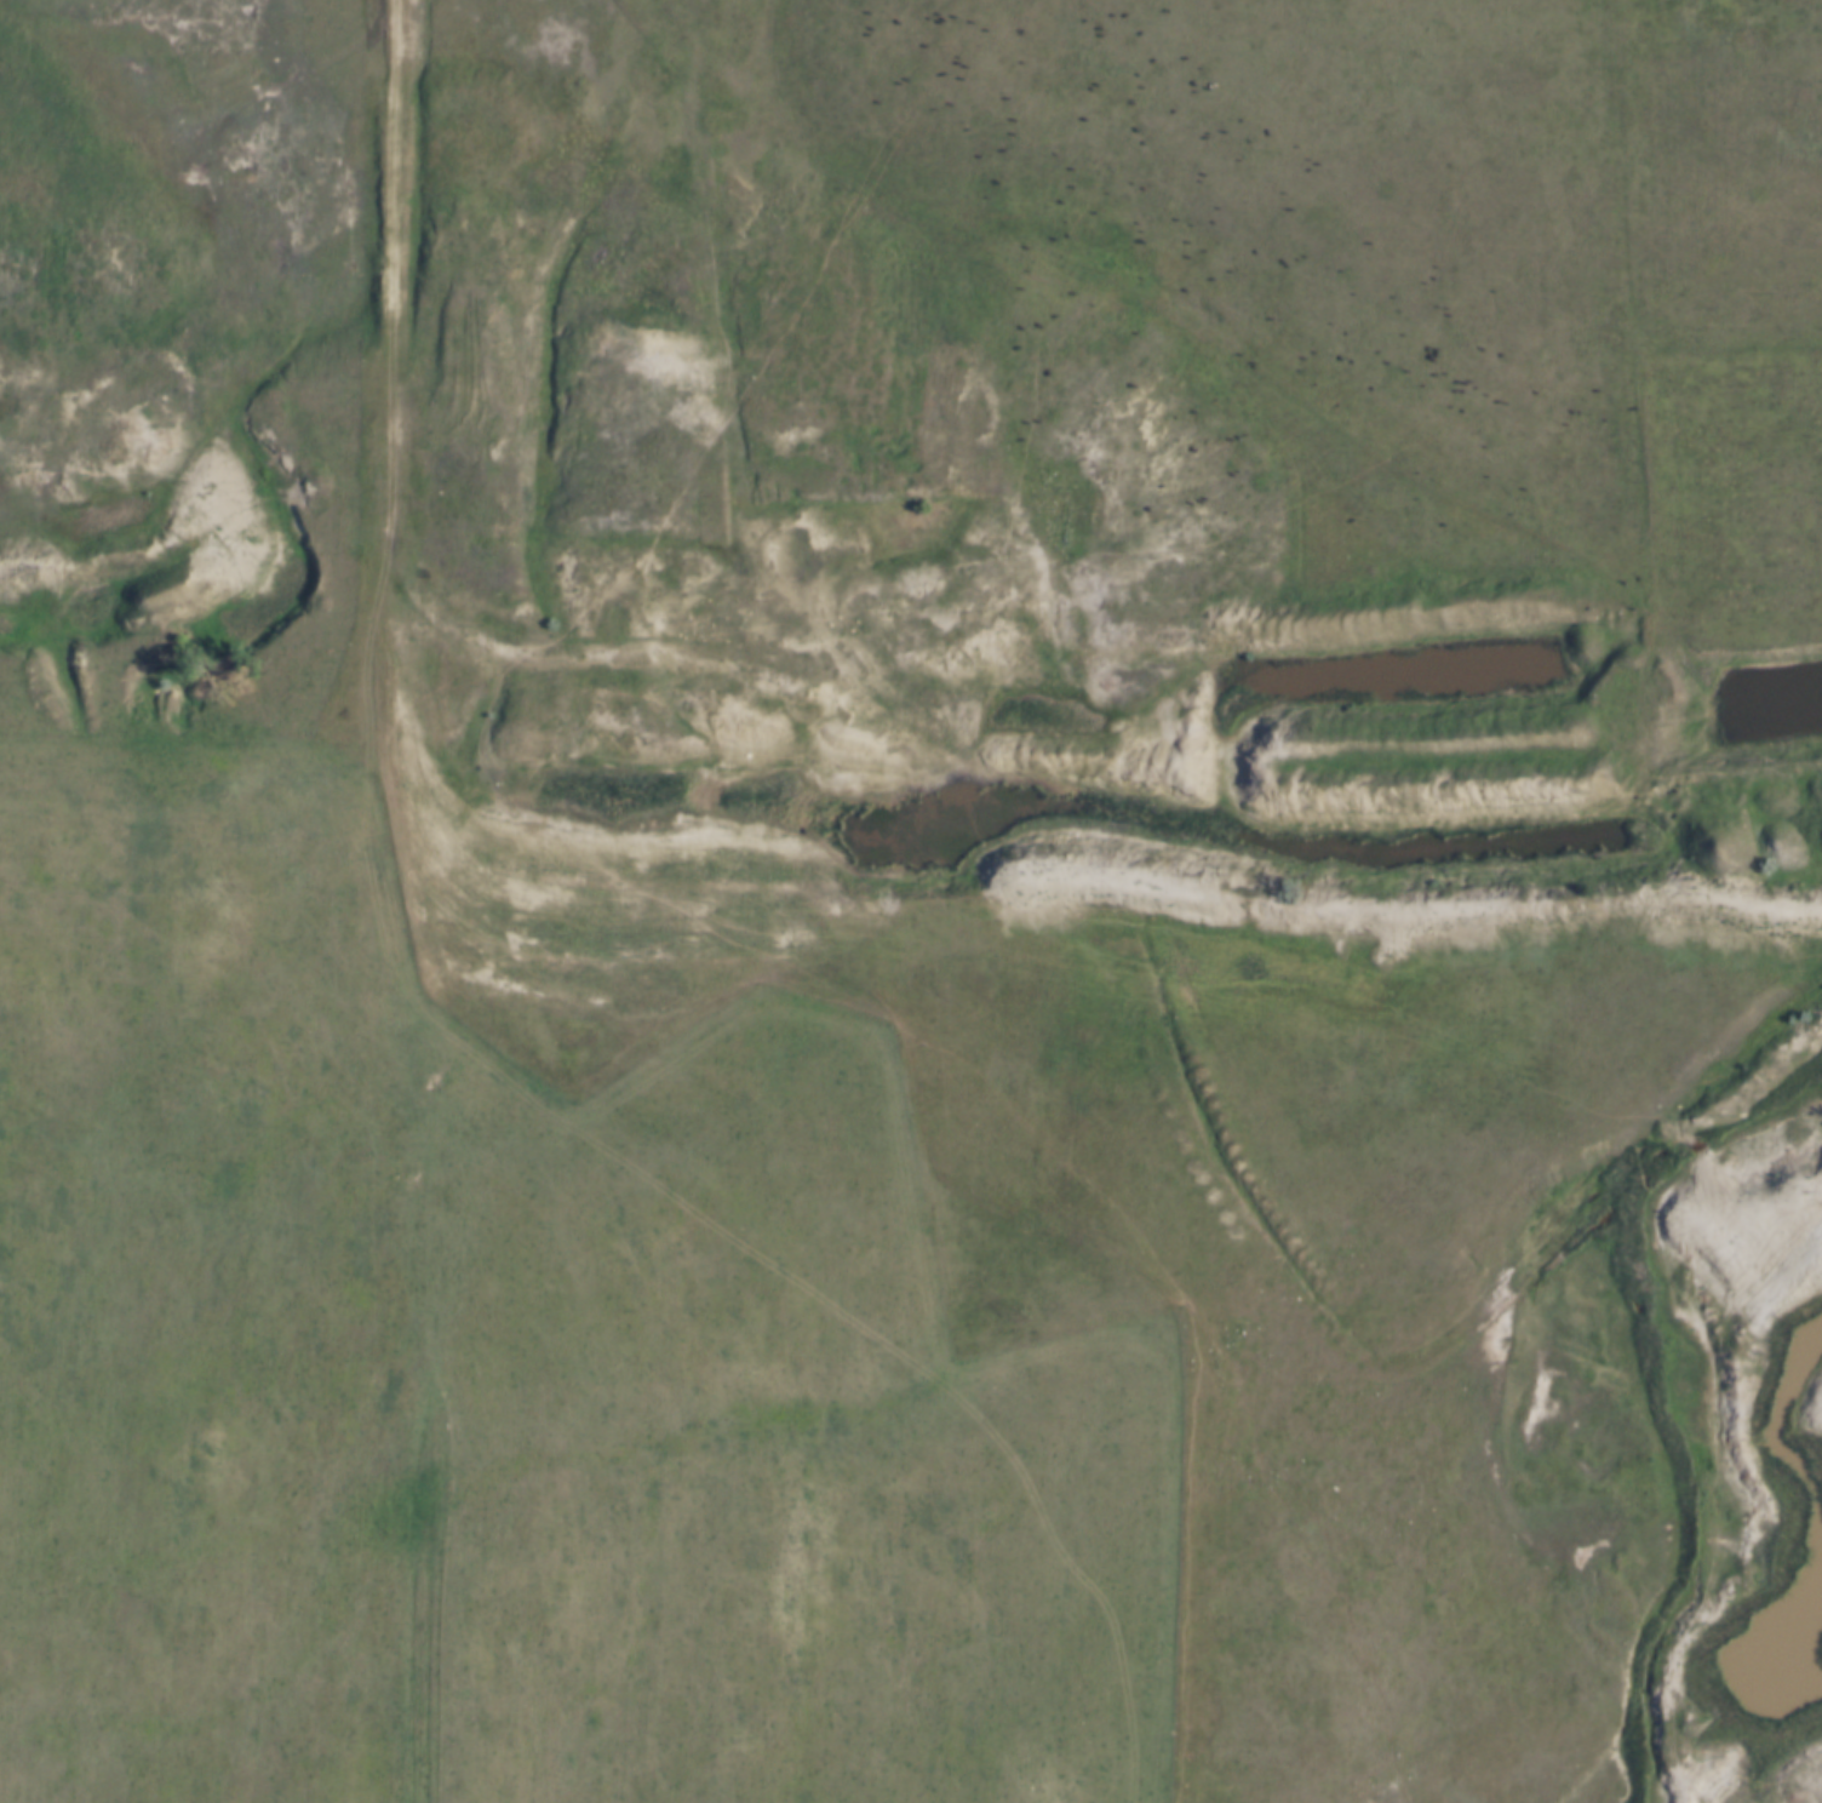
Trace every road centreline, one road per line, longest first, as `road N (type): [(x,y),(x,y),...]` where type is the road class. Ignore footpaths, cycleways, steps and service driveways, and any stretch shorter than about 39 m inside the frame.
road 1 (track): [(396,0),(393,515),(373,639),(383,767),(402,832),(408,894)]

